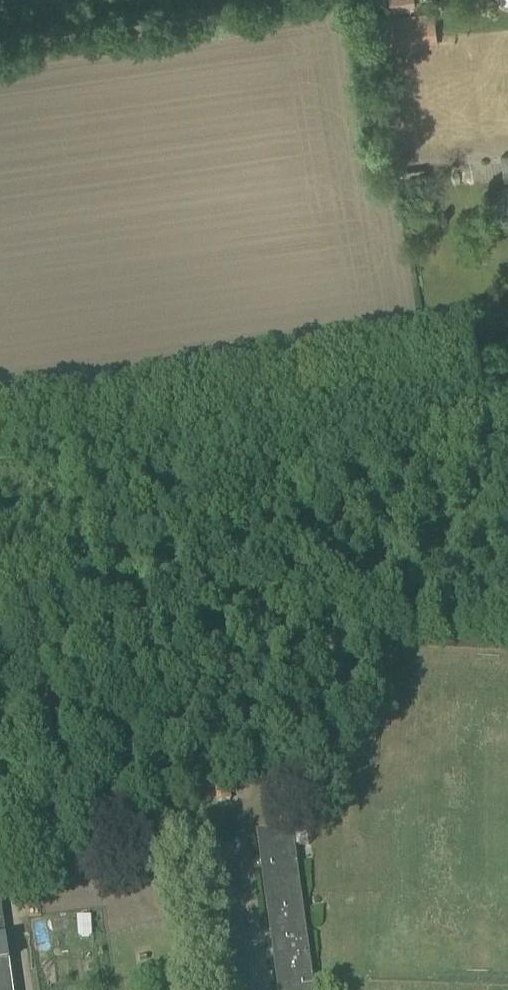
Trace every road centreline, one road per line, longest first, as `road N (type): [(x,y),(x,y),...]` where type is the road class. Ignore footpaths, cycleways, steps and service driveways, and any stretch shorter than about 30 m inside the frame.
road 1 (unclassified): [(0,440),(507,358)]

